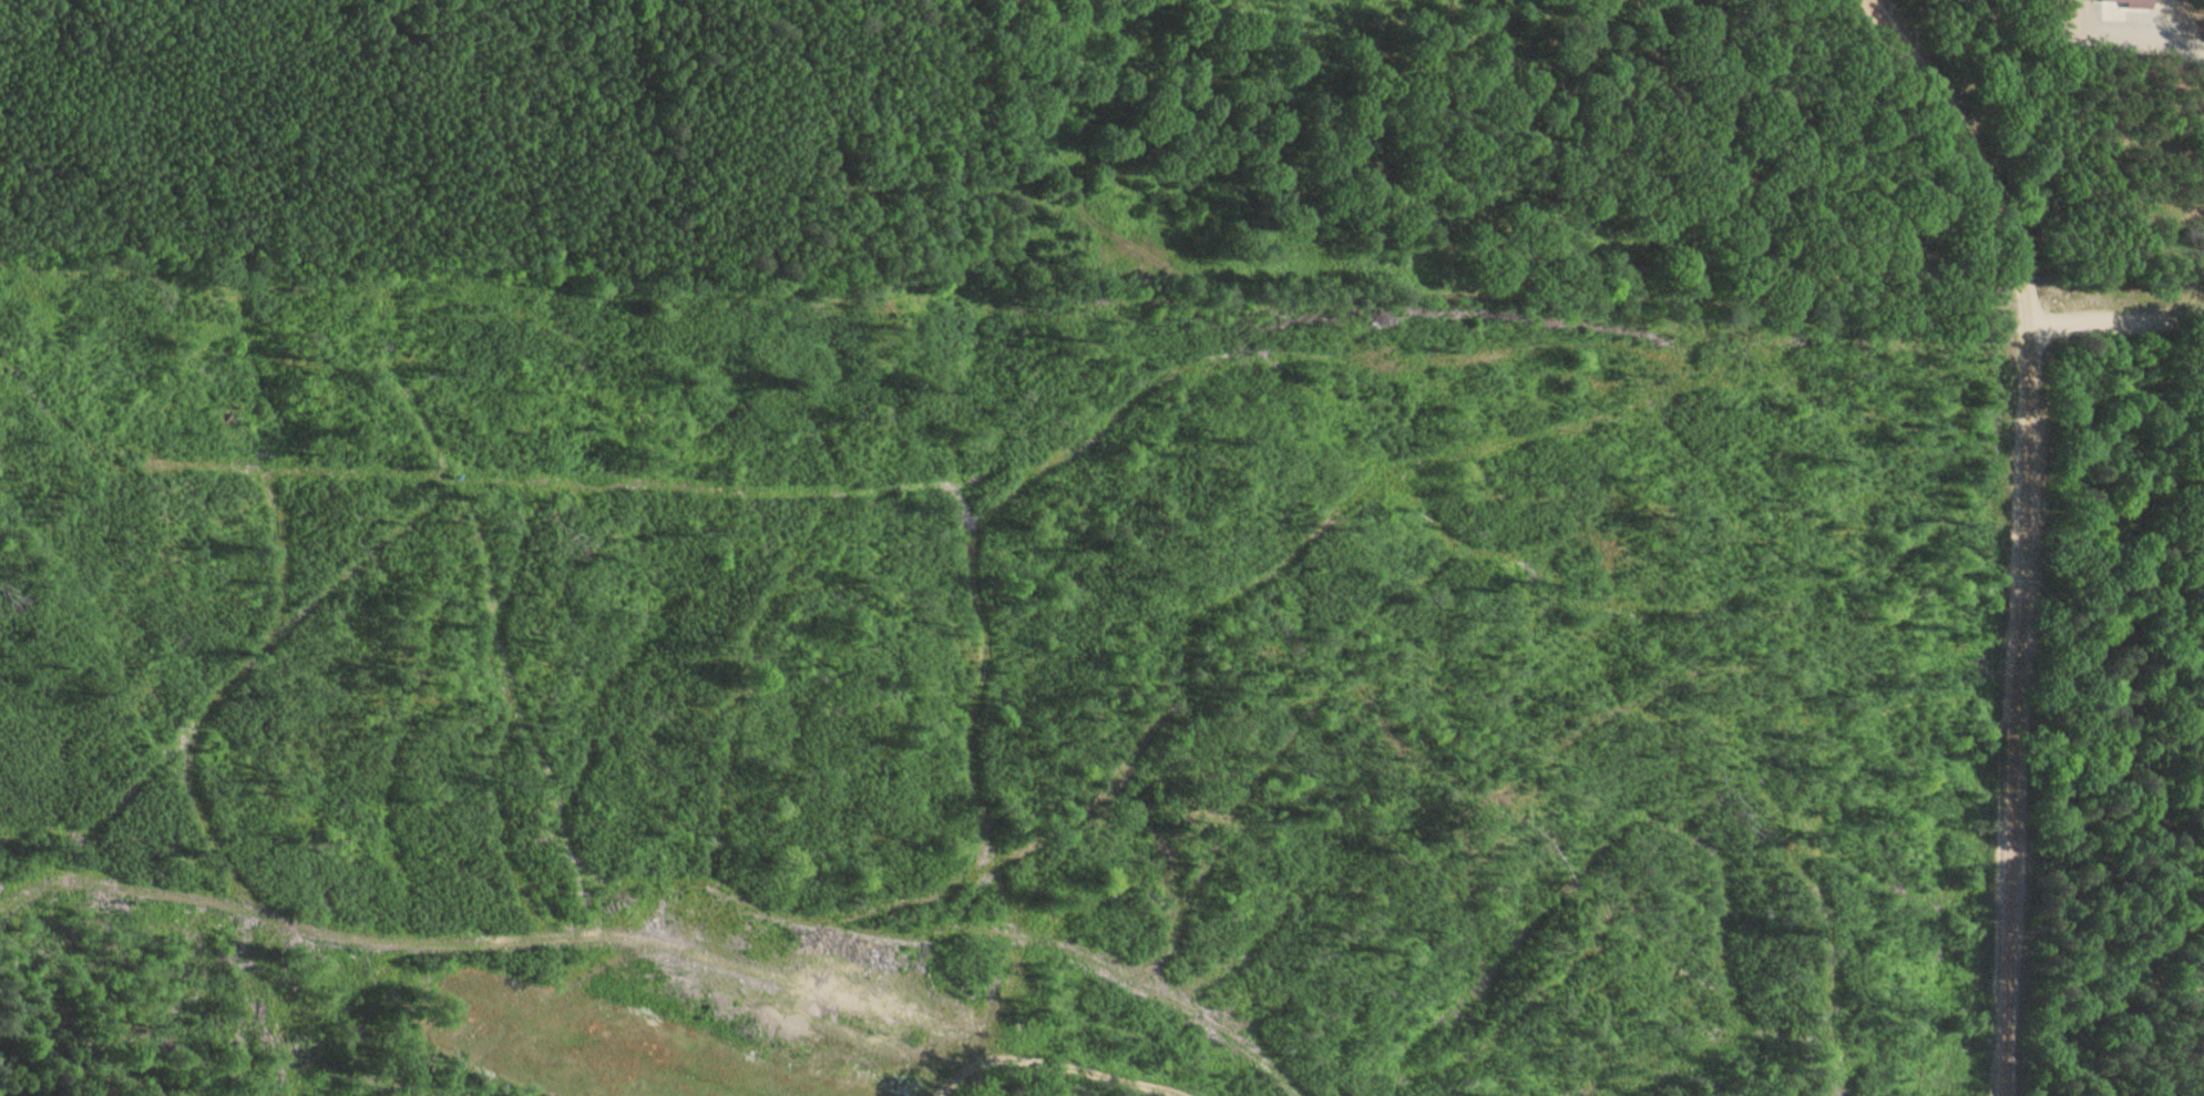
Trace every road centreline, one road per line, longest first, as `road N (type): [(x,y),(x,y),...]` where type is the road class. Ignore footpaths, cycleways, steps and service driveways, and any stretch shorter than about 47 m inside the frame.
road 1 (residential): [(2009,1095),(2024,319),(2013,244),(1937,86),(1868,0)]
road 2 (residential): [(2024,319),(2203,319)]

